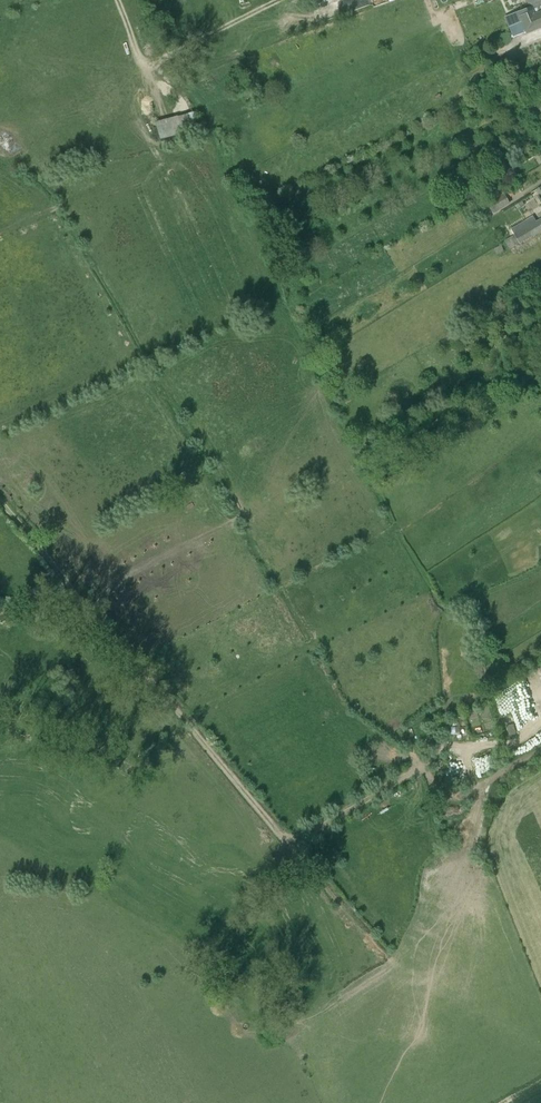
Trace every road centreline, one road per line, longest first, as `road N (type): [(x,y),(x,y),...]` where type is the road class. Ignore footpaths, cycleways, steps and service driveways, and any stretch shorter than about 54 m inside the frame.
road 1 (track): [(0,499),(287,839)]
road 2 (track): [(287,839),(353,807),(439,748),(479,752)]
road 3 (track): [(287,839),(387,957)]
road 4 (track): [(479,752),(468,842),(437,868)]

